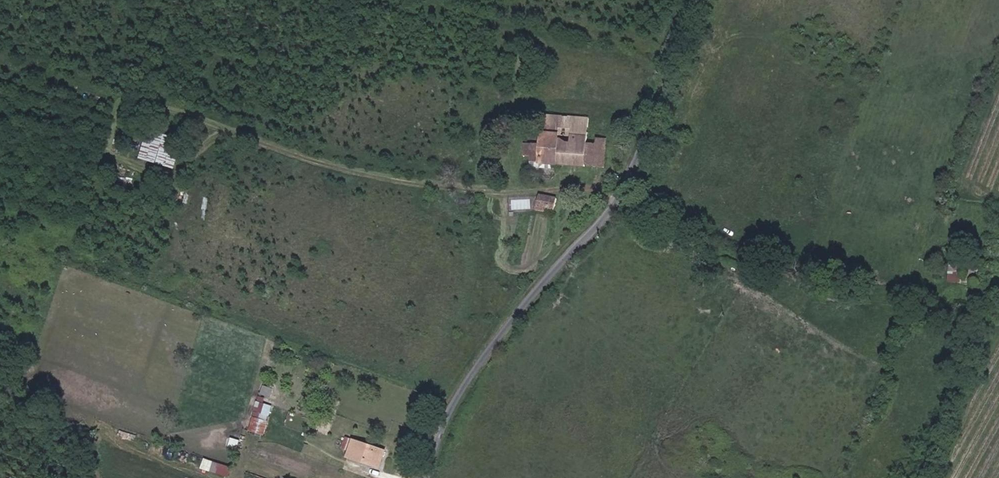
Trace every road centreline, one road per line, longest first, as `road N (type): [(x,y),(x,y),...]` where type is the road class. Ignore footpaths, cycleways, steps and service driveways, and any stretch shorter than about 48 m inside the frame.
road 1 (unclassified): [(431,477),(465,392),(540,291),(613,214),(655,127),(697,0)]

